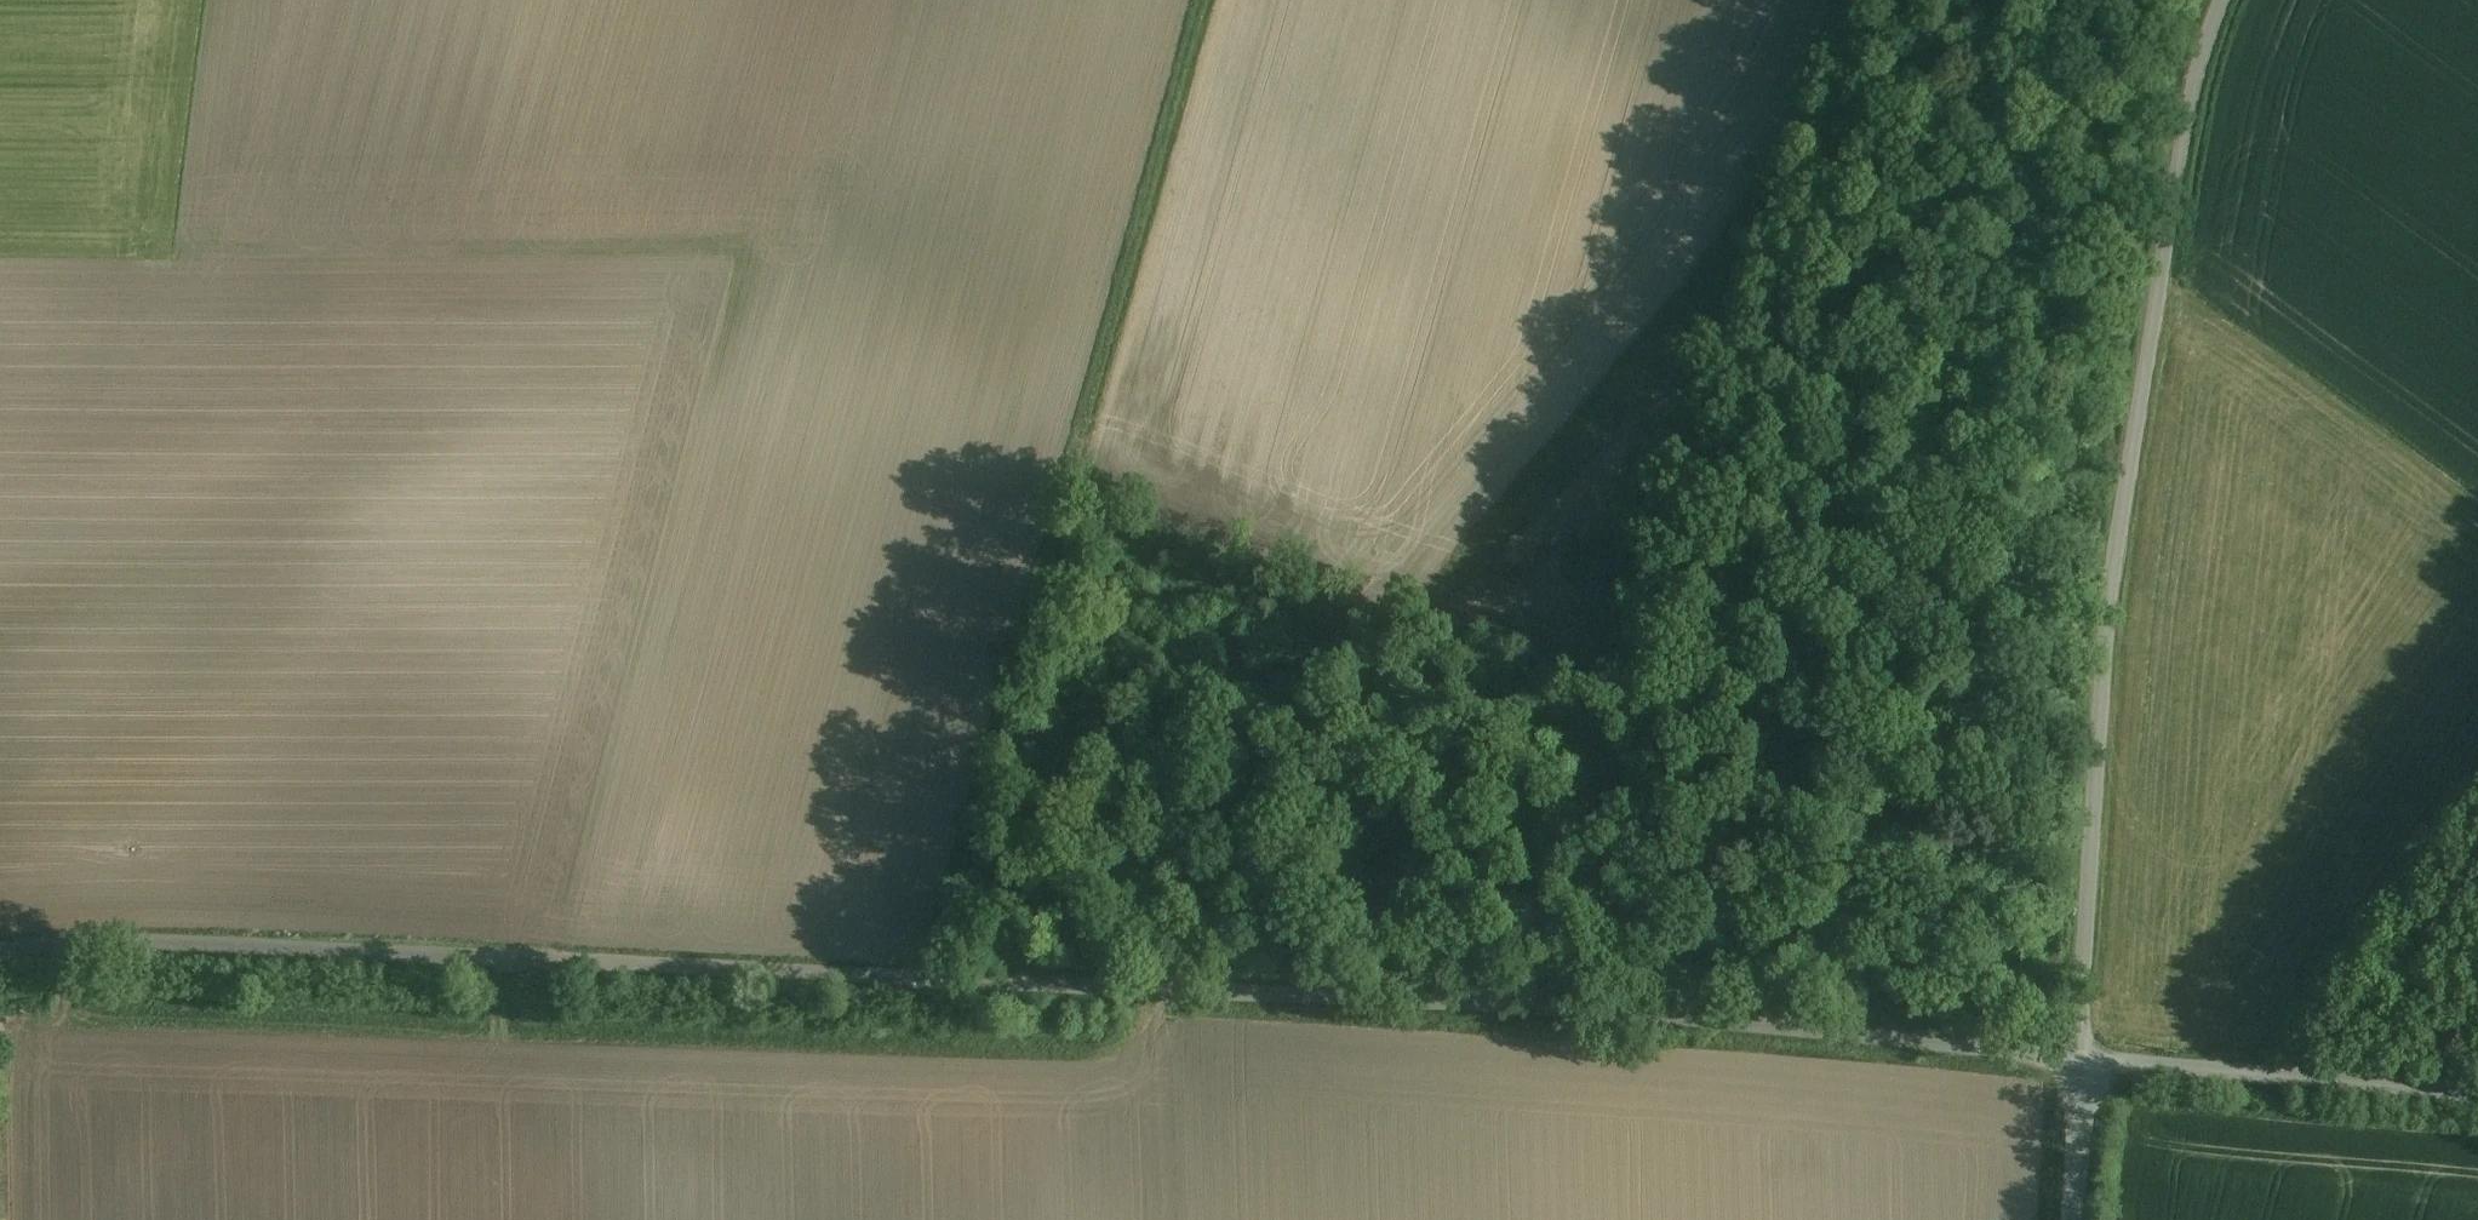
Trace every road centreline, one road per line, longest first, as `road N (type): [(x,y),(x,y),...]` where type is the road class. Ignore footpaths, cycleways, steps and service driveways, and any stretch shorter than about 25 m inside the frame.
road 1 (unclassified): [(2089,1065),(1604,1004),(93,939),(0,949)]
road 2 (unclassified): [(2089,1065),(2091,734),(2185,74),(2217,0)]
road 3 (track): [(1191,0),(919,977)]
road 4 (unclassified): [(2477,1099),(2089,1065)]
road 5 (unclassified): [(2089,1065),(2077,1219)]

